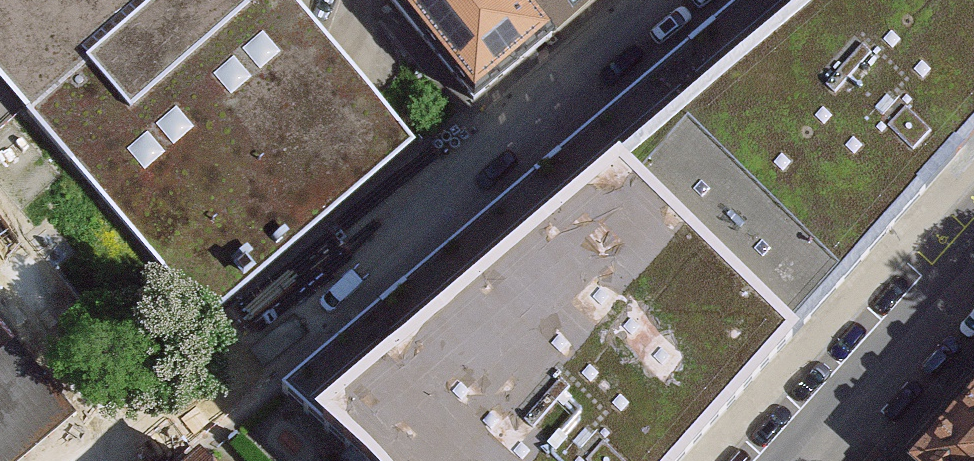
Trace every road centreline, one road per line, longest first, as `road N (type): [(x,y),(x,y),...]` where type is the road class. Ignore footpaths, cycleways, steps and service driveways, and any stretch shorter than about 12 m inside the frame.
road 1 (unclassified): [(723,0),(233,410)]
road 2 (residential): [(233,410),(0,155)]
road 3 (unclassified): [(973,266),(792,460)]

